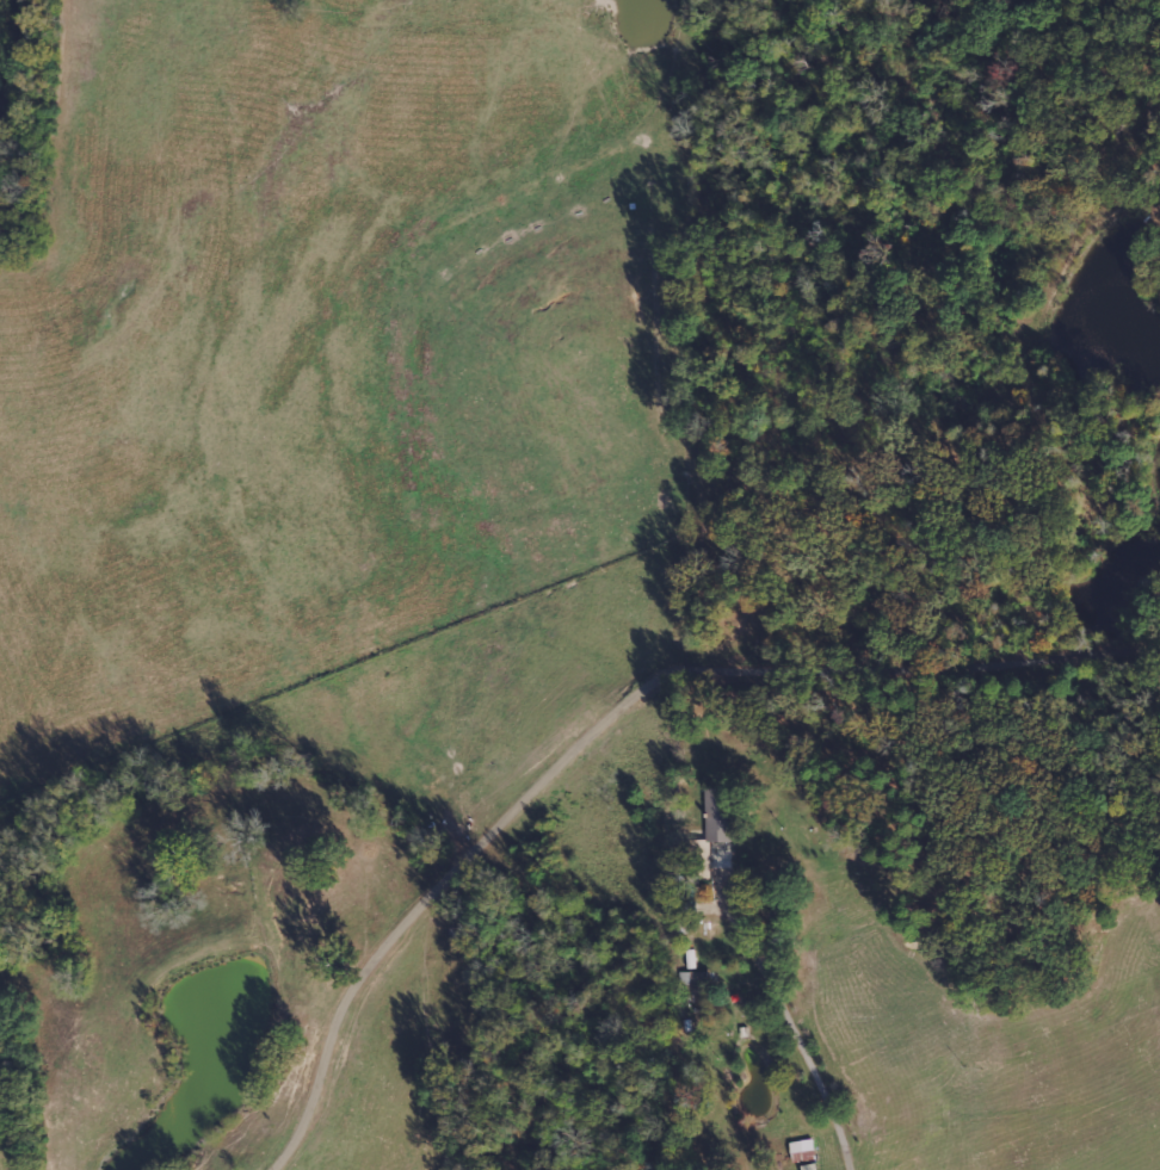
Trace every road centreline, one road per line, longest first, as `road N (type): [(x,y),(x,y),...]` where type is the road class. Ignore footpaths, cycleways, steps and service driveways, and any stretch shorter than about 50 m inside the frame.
road 1 (residential): [(790,998),(849,1123),(860,1169)]

